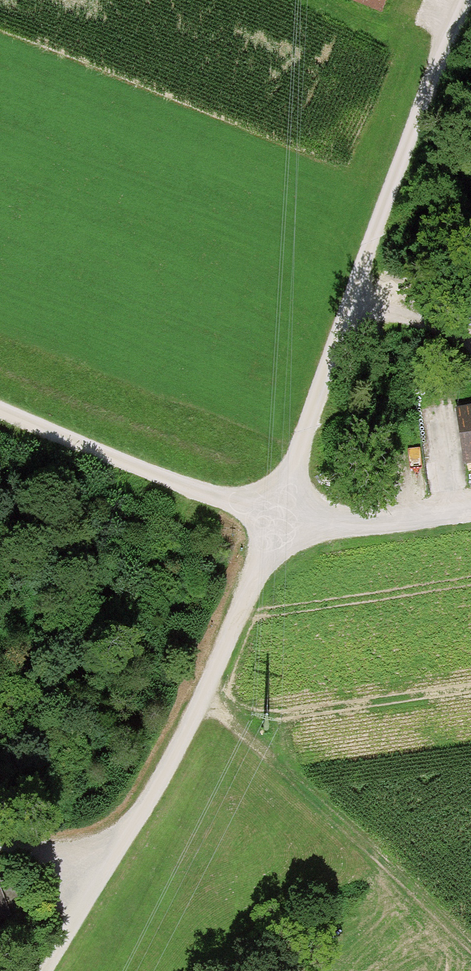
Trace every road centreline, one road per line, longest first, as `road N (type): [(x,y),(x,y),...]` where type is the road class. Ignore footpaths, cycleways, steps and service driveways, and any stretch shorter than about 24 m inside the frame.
road 1 (track): [(470,3),(281,529),(165,769),(46,970)]
road 2 (track): [(0,414),(281,529),(470,505)]

